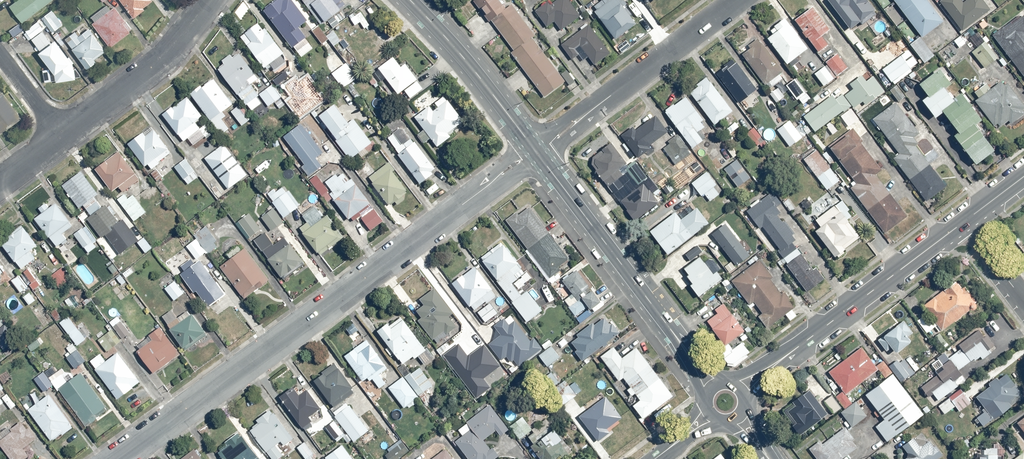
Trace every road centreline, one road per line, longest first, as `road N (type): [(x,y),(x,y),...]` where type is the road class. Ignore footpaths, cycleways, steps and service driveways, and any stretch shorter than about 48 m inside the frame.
road 1 (residential): [(122,458),(535,152)]
road 2 (secondary): [(713,388),(535,152)]
road 3 (tertiary): [(740,390),(962,223)]
road 4 (residential): [(535,152),(739,0)]
road 5 (residential): [(62,136),(168,52),(209,0)]
road 6 (secondary): [(535,152),(410,0)]

